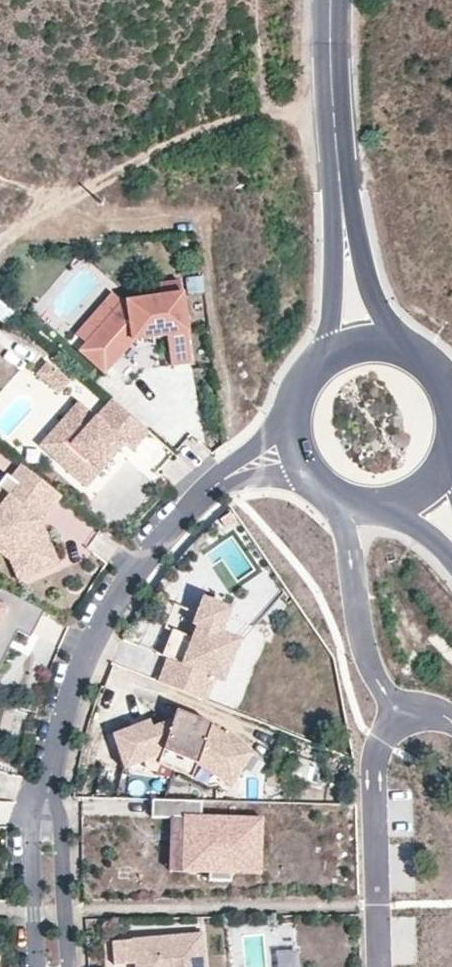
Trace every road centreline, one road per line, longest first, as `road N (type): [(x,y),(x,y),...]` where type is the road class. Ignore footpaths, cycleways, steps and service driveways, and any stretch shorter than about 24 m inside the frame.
road 1 (track): [(0,178),(54,203),(184,136),(260,116),(335,120)]
road 2 (residential): [(216,482),(154,541),(92,639),(47,783)]
road 3 (tertiary): [(335,120),(333,349)]
road 4 (tertiary): [(384,339),(335,120)]
road 5 (residential): [(47,783),(30,827),(37,966)]
road 6 (residential): [(68,966),(59,823),(47,783)]
road 7 (tertiary): [(332,0),(335,120)]

